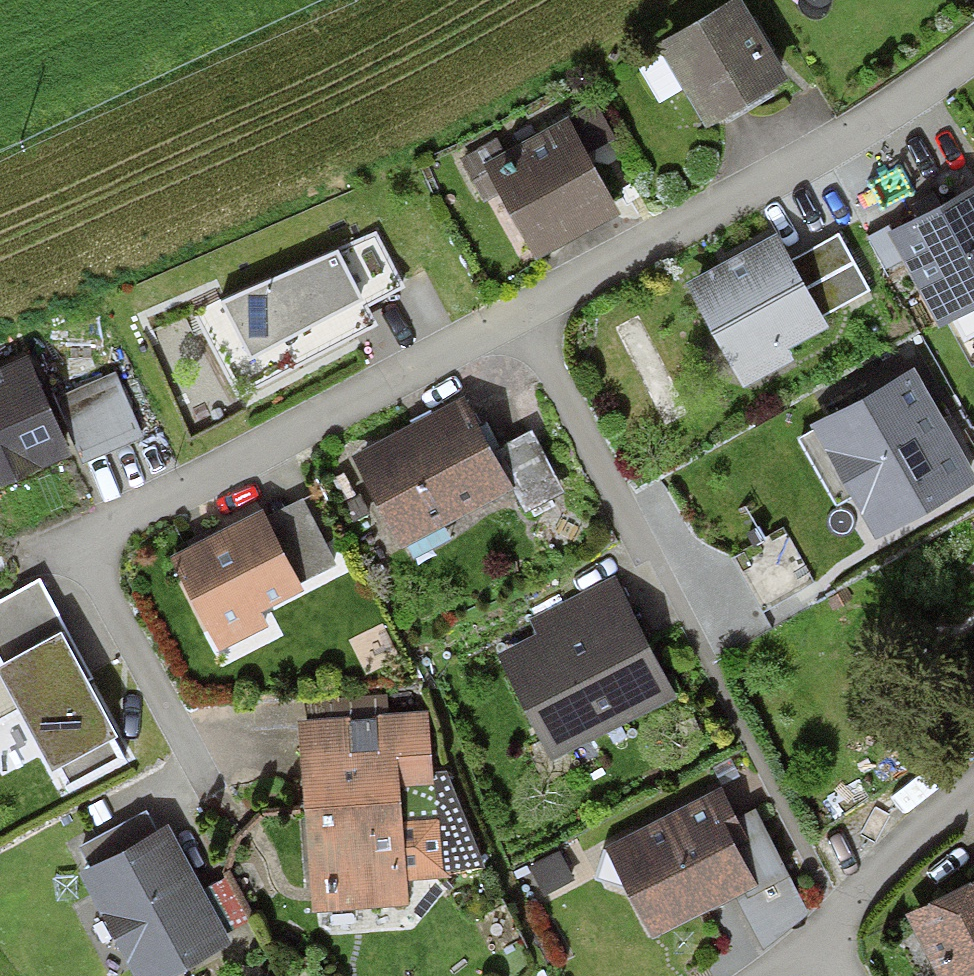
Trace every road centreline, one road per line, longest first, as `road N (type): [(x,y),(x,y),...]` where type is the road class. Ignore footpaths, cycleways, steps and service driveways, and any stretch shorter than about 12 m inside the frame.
road 1 (residential): [(202,769),(98,581),(104,539),(138,508),(522,312)]
road 2 (residential): [(522,312),(926,94),(973,51)]
road 3 (residential): [(522,312),(662,574)]
road 4 (residential): [(764,975),(973,784)]

